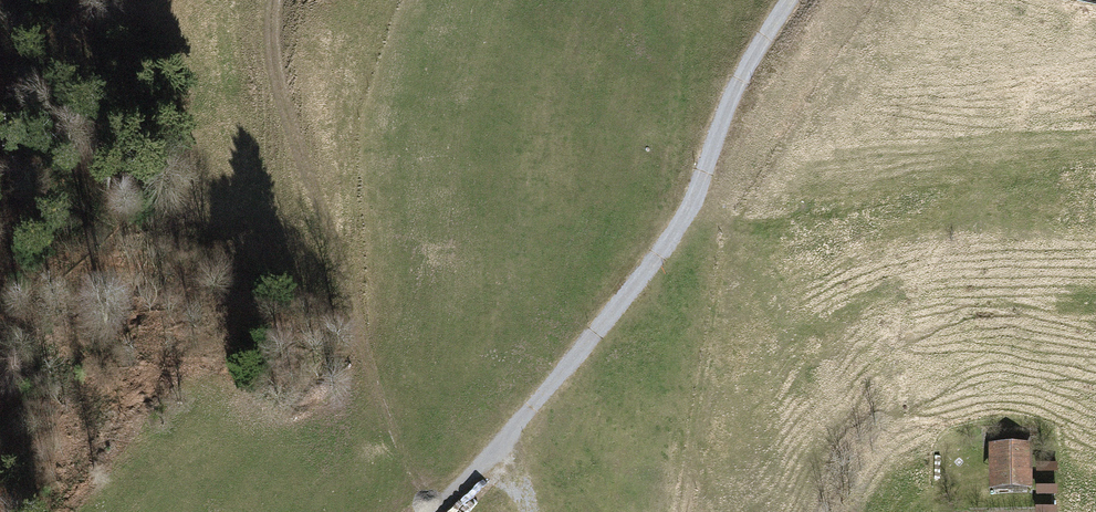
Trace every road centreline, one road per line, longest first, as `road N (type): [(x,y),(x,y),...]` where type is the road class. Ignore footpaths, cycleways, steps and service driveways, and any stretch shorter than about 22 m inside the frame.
road 1 (track): [(788,0),(736,81),(693,202),(438,511)]
road 2 (track): [(430,511),(372,379),(343,252),(302,156),(282,83),(277,0)]
road 3 (track): [(693,202),(730,225),(682,511)]

